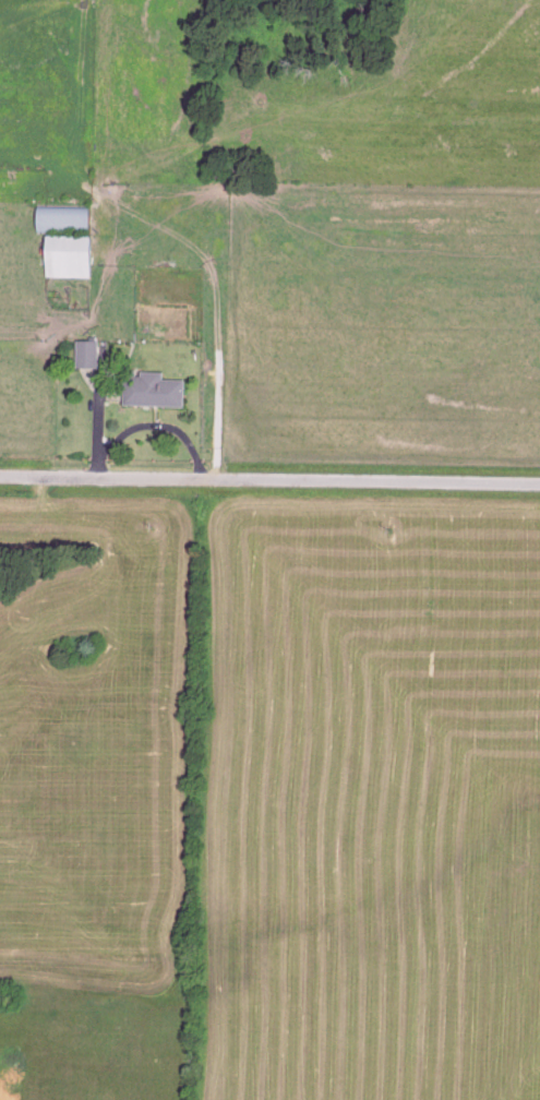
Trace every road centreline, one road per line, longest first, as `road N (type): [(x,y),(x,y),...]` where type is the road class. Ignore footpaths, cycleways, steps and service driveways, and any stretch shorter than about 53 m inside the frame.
road 1 (residential): [(539,484),(0,479)]

